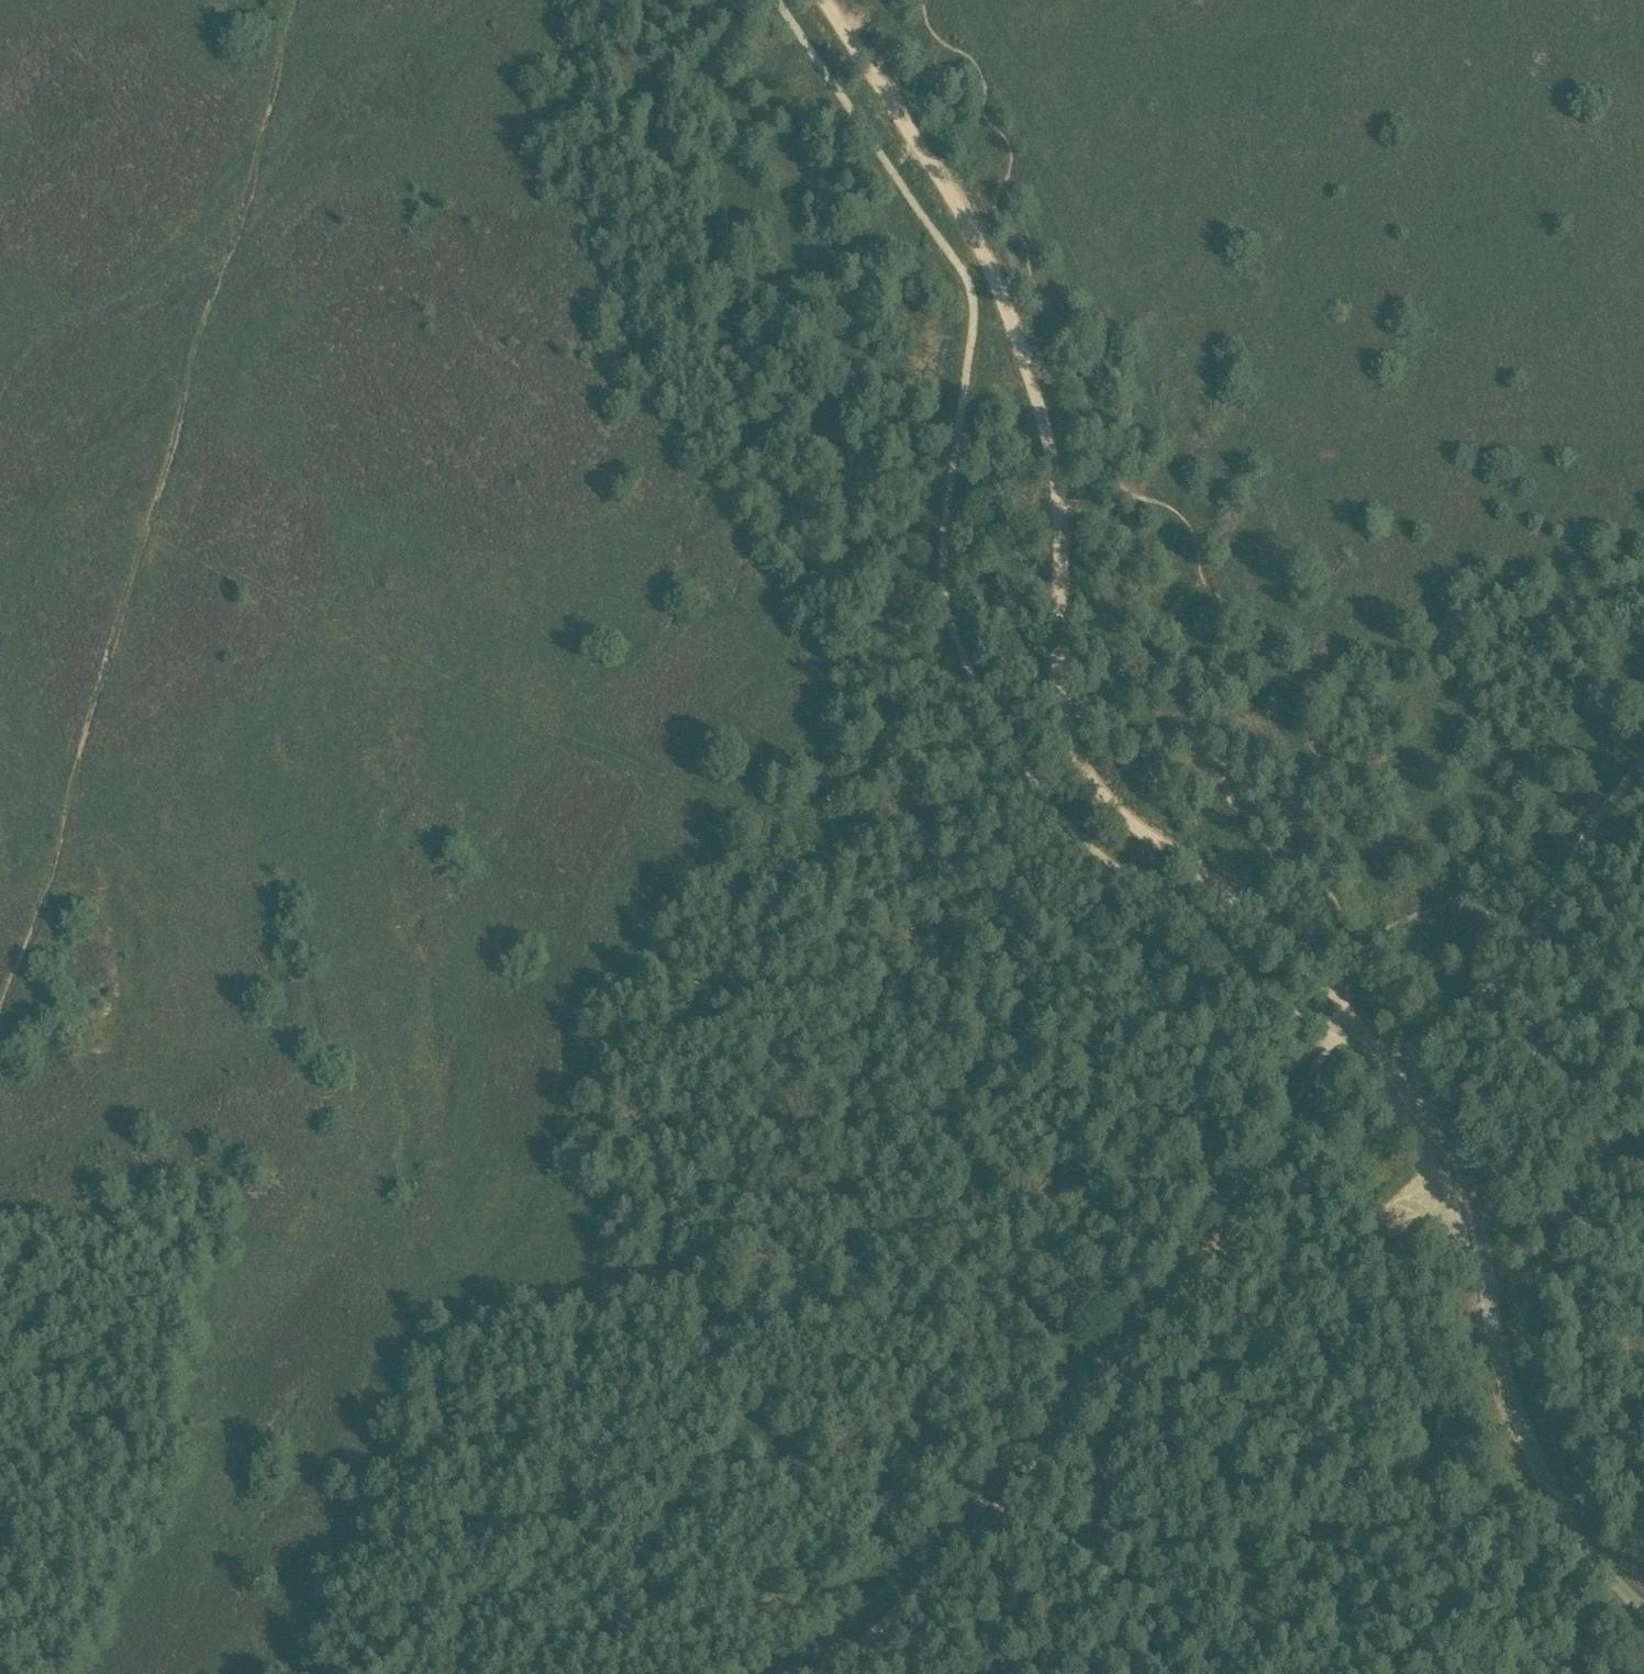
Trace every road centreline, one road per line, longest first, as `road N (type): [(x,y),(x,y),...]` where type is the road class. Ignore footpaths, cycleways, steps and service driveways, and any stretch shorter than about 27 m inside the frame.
road 1 (track): [(1354,1028),(1314,972),(1239,901),(1091,783),(1063,709),(1054,448),(1026,353),(966,218),(828,0)]
road 2 (track): [(821,1673),(986,1529),(1230,1231),(1333,1075),(1368,1042)]
road 3 (track): [(1532,938),(1600,822),(1643,776)]
road 4 (track): [(1392,1071),(1532,938)]

